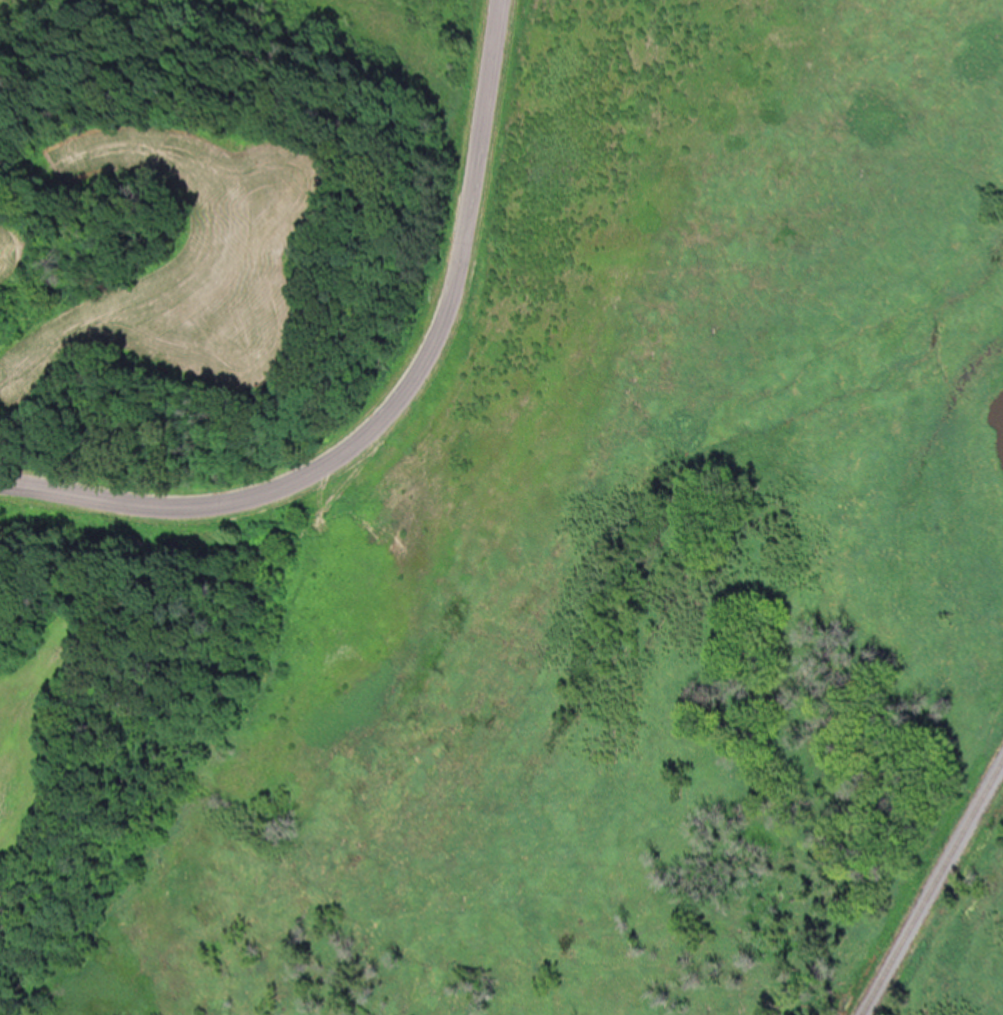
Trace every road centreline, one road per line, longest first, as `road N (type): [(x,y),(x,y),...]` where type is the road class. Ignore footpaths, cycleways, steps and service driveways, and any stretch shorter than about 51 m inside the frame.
road 1 (secondary): [(0,488),(186,508),(303,482),(408,391),(451,292),(498,0)]

